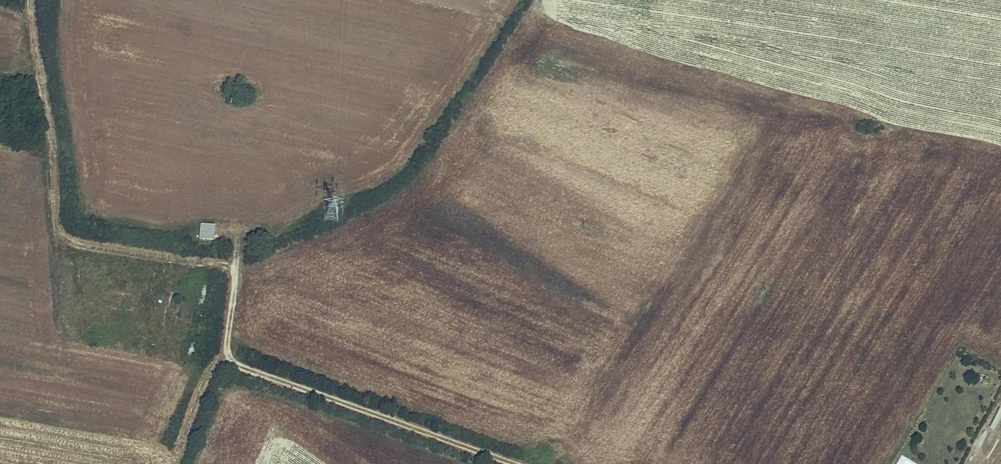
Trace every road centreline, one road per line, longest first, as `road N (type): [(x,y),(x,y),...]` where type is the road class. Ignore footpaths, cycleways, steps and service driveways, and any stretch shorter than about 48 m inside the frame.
road 1 (track): [(31,0),(57,223),(67,239),(237,270),(232,360),(517,463)]

